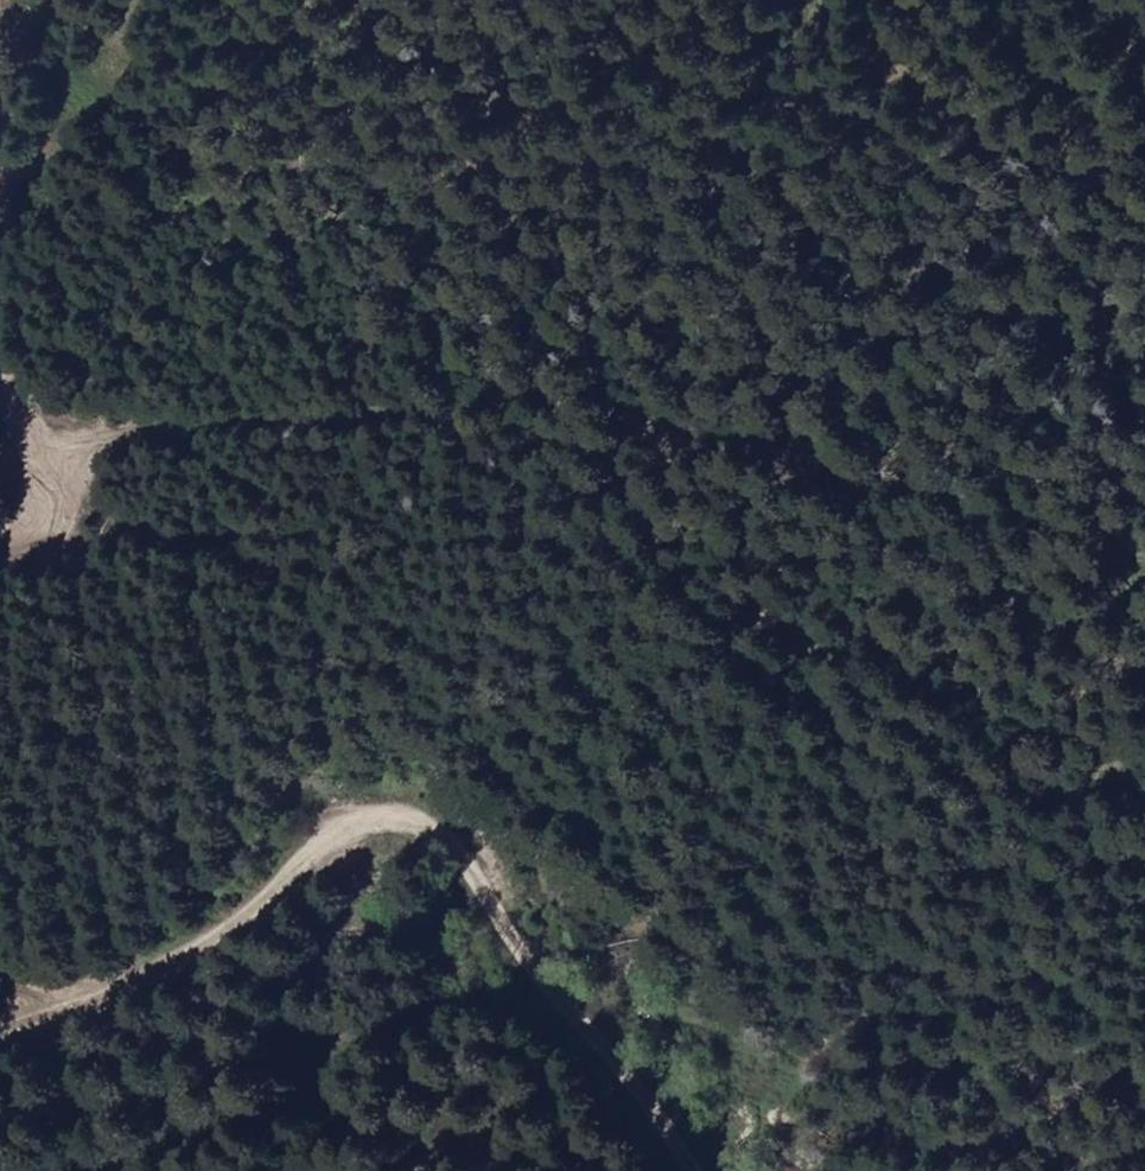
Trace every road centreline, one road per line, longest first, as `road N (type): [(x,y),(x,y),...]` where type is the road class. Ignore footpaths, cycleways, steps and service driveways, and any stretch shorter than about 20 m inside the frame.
road 1 (track): [(1144,895),(998,808),(884,691),(763,613),(579,542),(513,539),(280,557),(188,546),(122,526),(41,438)]
road 2 (track): [(1144,557),(936,496),(634,422),(554,411),(471,428),(379,433),(41,438)]
road 3 (track): [(0,1027),(54,1018),(144,981),(232,928),(342,830),(390,817),(447,840),(692,1170)]
road 4 (track): [(871,0),(985,134),(1085,288),(1144,356)]
road 5 (track): [(0,527),(45,507),(41,438),(0,388)]

